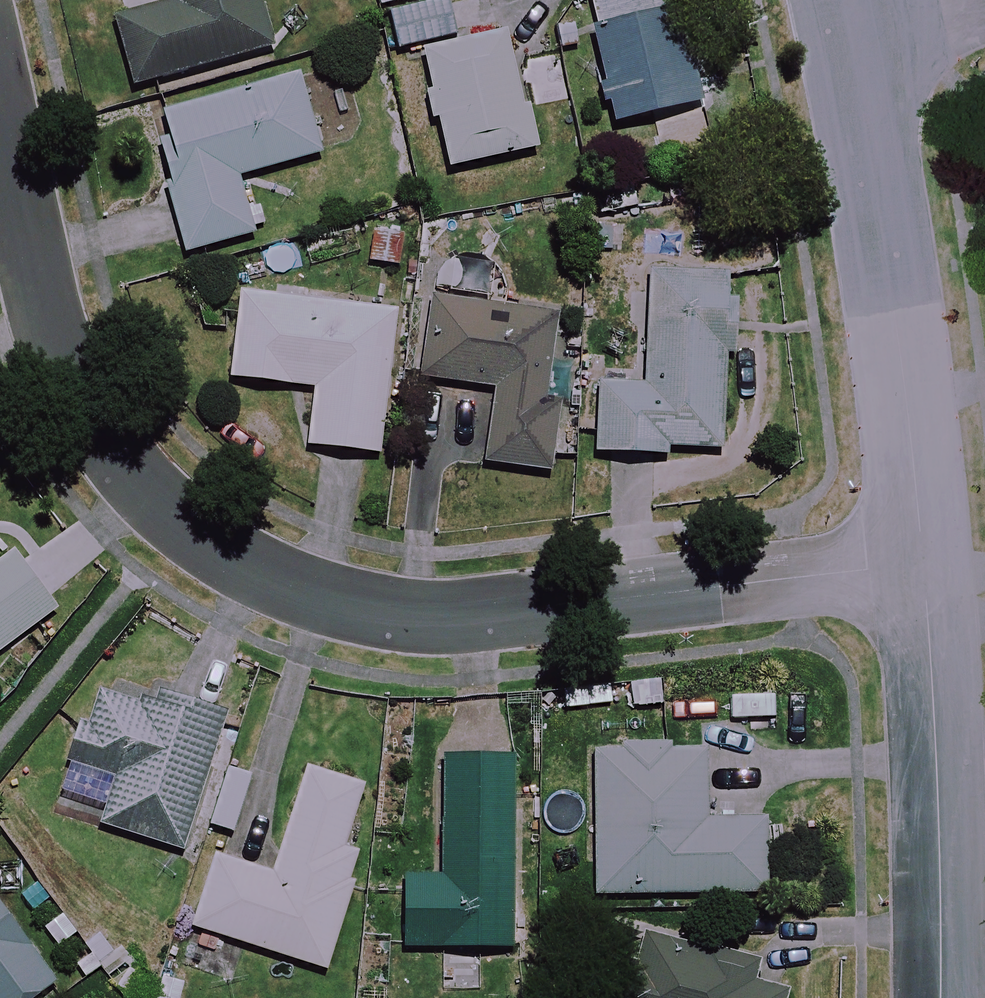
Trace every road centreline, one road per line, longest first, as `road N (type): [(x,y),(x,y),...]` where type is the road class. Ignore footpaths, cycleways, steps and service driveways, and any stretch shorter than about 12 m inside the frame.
road 1 (residential): [(922,564),(475,613),(399,613),(296,586),(177,516),(99,425),(53,328),(0,113)]
road 2 (residential): [(922,564),(883,243),(844,15)]
road 3 (residential): [(940,997),(922,564)]

